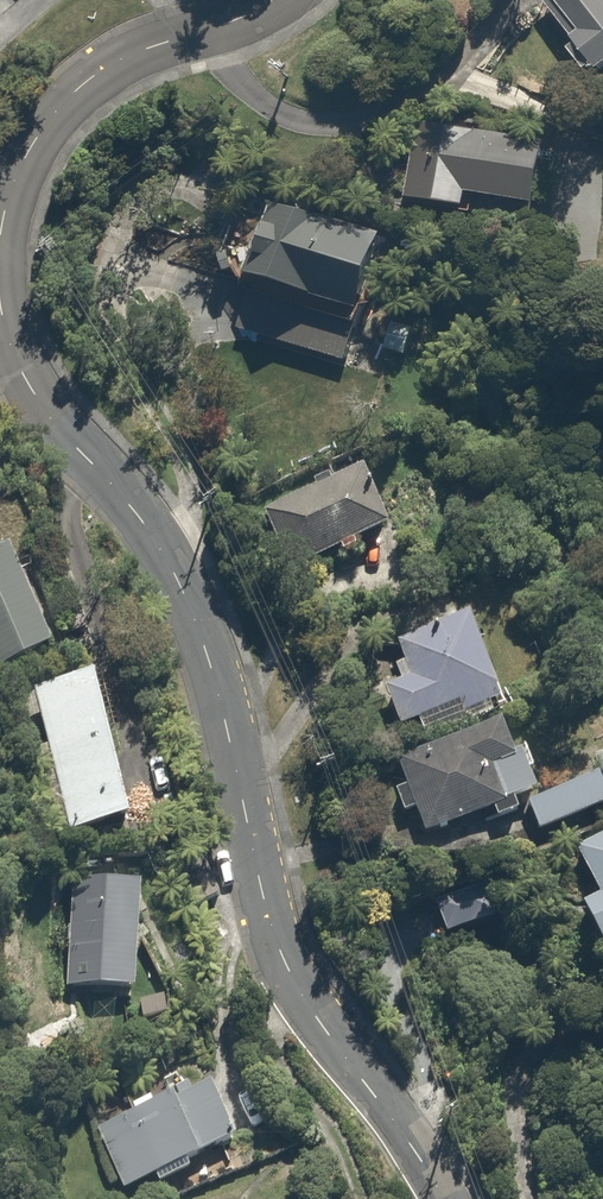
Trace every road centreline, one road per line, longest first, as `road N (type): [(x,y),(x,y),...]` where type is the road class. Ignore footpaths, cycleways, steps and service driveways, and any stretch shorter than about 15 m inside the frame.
road 1 (residential): [(439,1198),(292,967),(169,588),(149,548),(52,438),(0,356)]
road 2 (residential): [(0,181),(50,105),(95,69),(273,0)]

